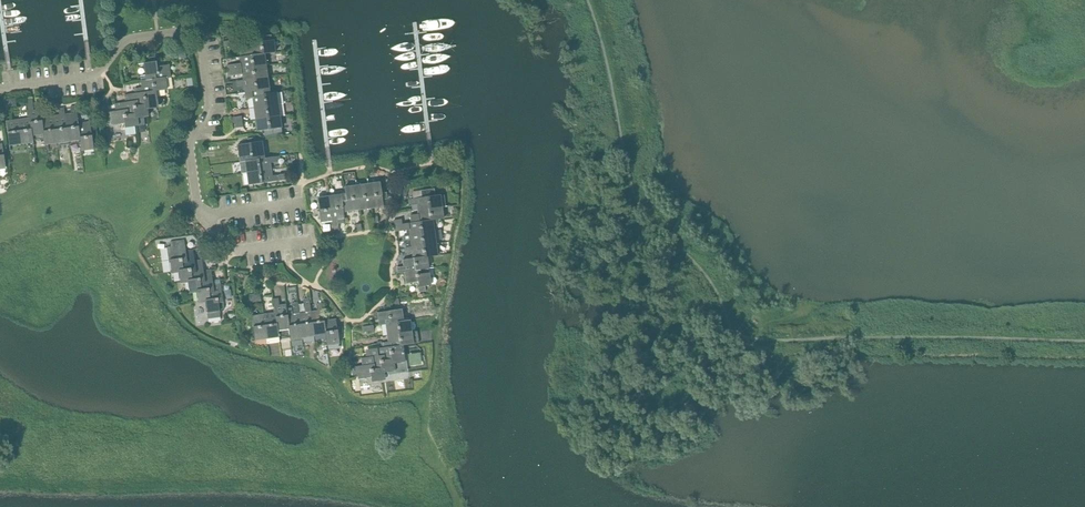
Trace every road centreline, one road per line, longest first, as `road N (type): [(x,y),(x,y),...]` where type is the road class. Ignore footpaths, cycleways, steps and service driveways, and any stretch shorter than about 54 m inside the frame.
road 1 (residential): [(201,215),(189,151),(210,102),(195,38),(179,32),(135,38),(96,75),(0,89)]
road 2 (residential): [(309,241),(235,250),(201,215)]

